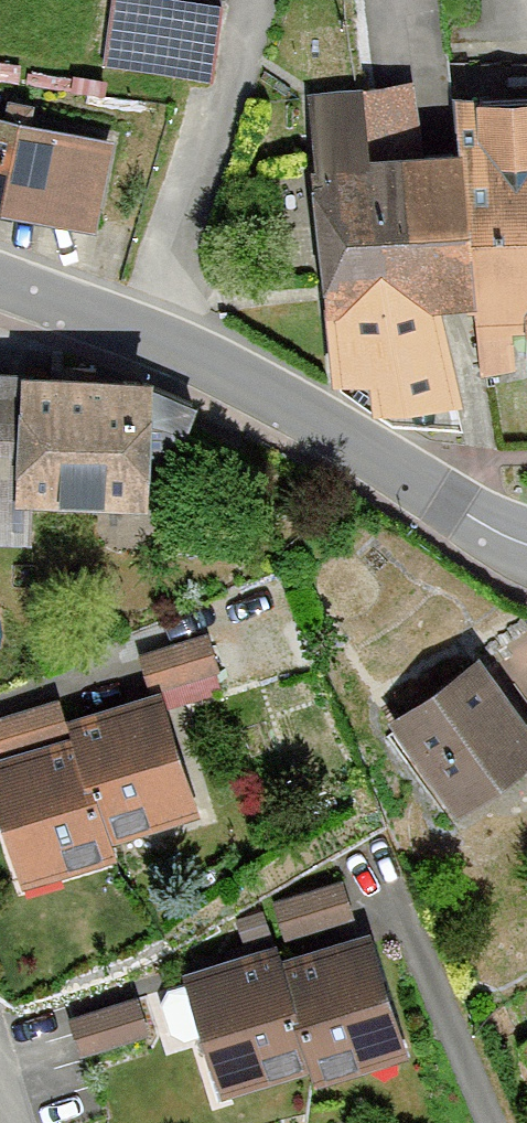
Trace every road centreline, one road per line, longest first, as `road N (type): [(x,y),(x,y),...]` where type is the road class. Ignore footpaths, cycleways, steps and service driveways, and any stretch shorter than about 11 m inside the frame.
road 1 (tertiary): [(0,277),(144,336),(526,540)]
road 2 (residential): [(0,697),(211,620)]

